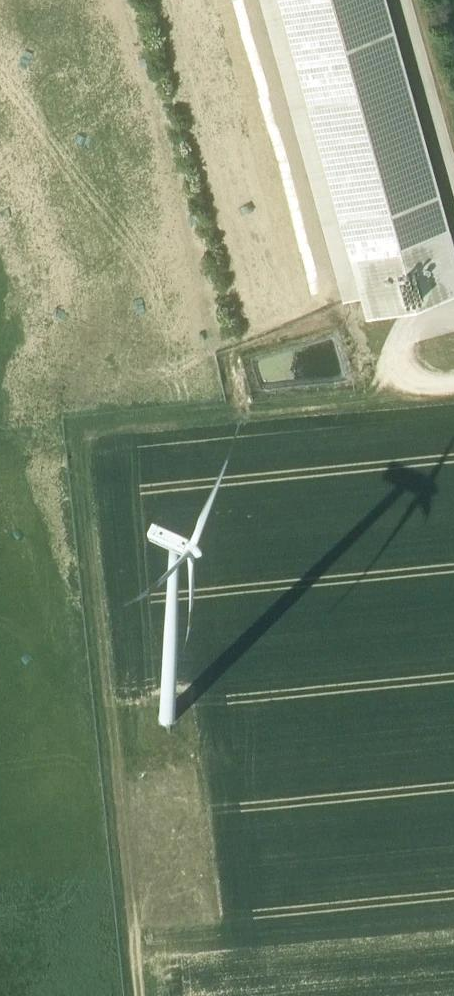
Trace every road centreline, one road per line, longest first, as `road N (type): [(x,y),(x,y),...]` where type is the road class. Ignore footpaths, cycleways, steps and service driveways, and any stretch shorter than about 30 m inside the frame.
road 1 (track): [(453,394),(0,438)]
road 2 (track): [(122,807),(93,539)]
road 3 (track): [(176,802),(122,807),(141,995)]
road 4 (track): [(453,188),(406,0)]
road 5 (track): [(453,312),(390,334),(389,359),(397,375),(453,366)]

